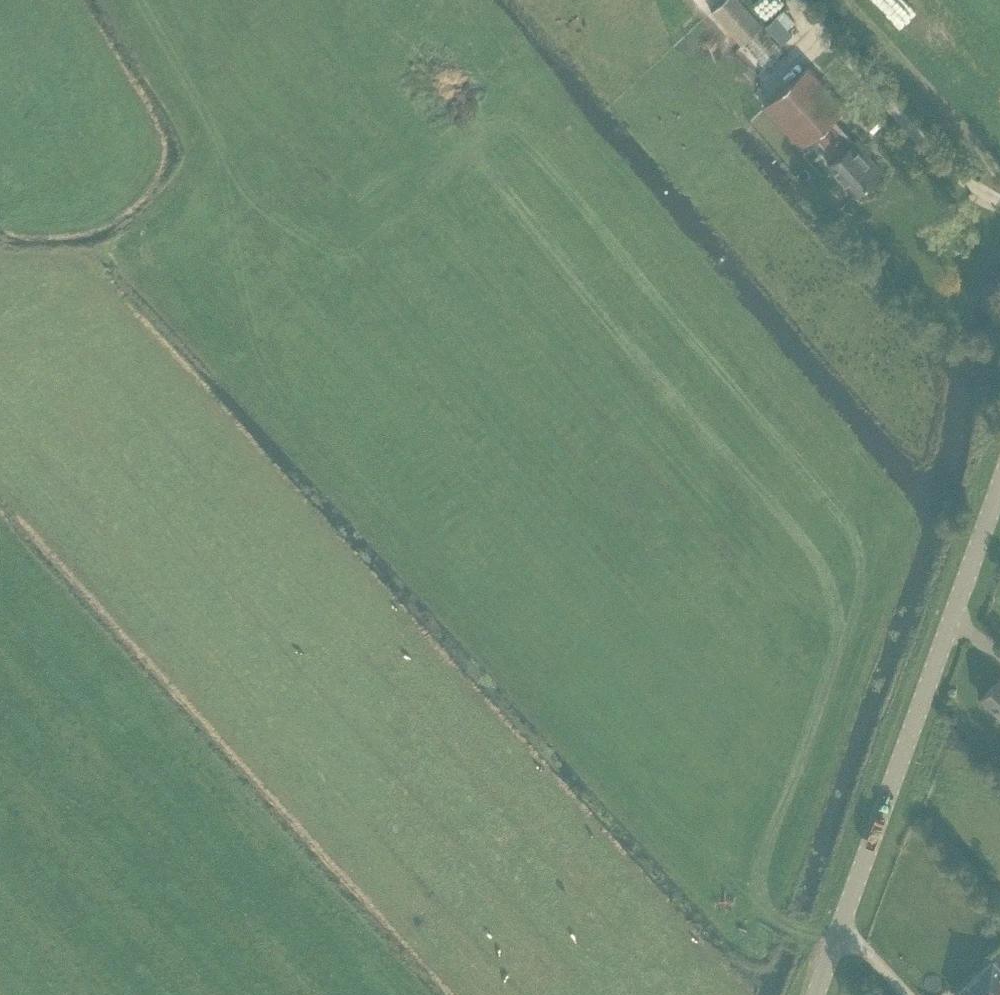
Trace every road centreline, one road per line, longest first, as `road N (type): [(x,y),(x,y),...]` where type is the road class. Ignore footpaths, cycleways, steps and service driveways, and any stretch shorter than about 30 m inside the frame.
road 1 (tertiary): [(815,994),(999,486)]

